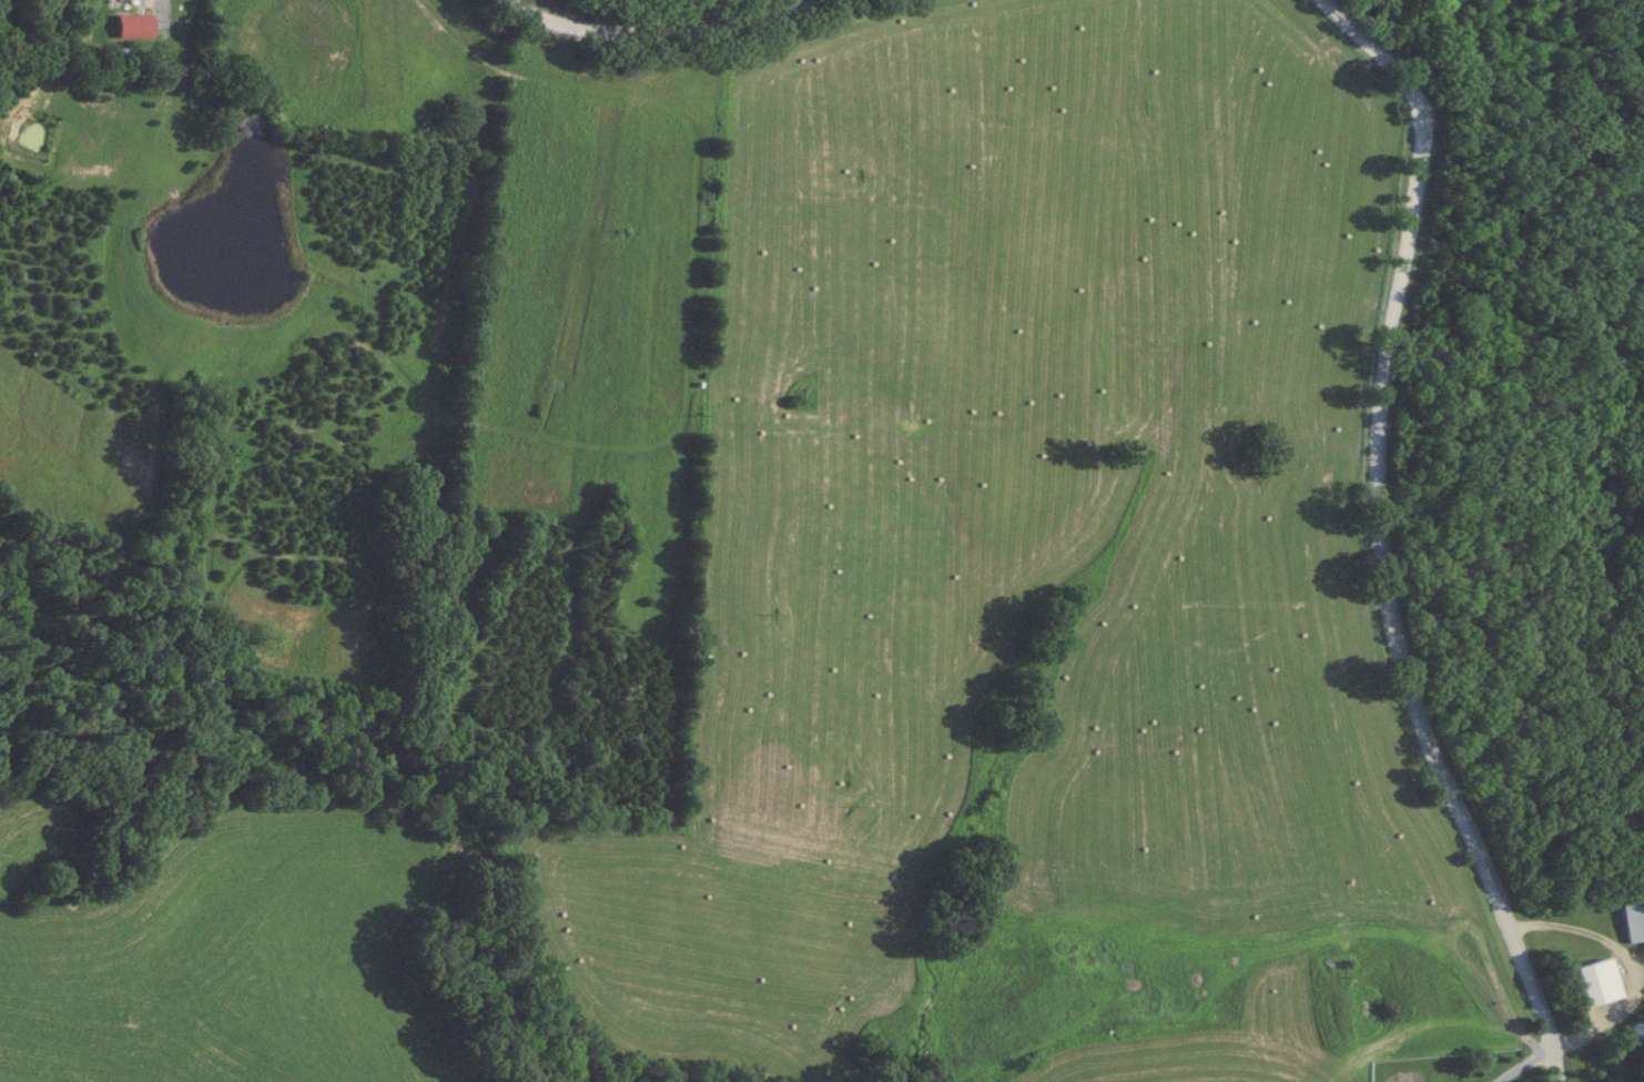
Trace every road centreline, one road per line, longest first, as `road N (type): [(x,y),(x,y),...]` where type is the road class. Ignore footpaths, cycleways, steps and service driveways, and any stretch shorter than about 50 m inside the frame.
road 1 (residential): [(1316,0),(1390,74),(1407,114),(1409,170),(1372,400),(1368,479),(1392,667),(1522,963),(1554,1081)]
road 2 (residential): [(501,0),(565,32),(628,42),(833,0)]

